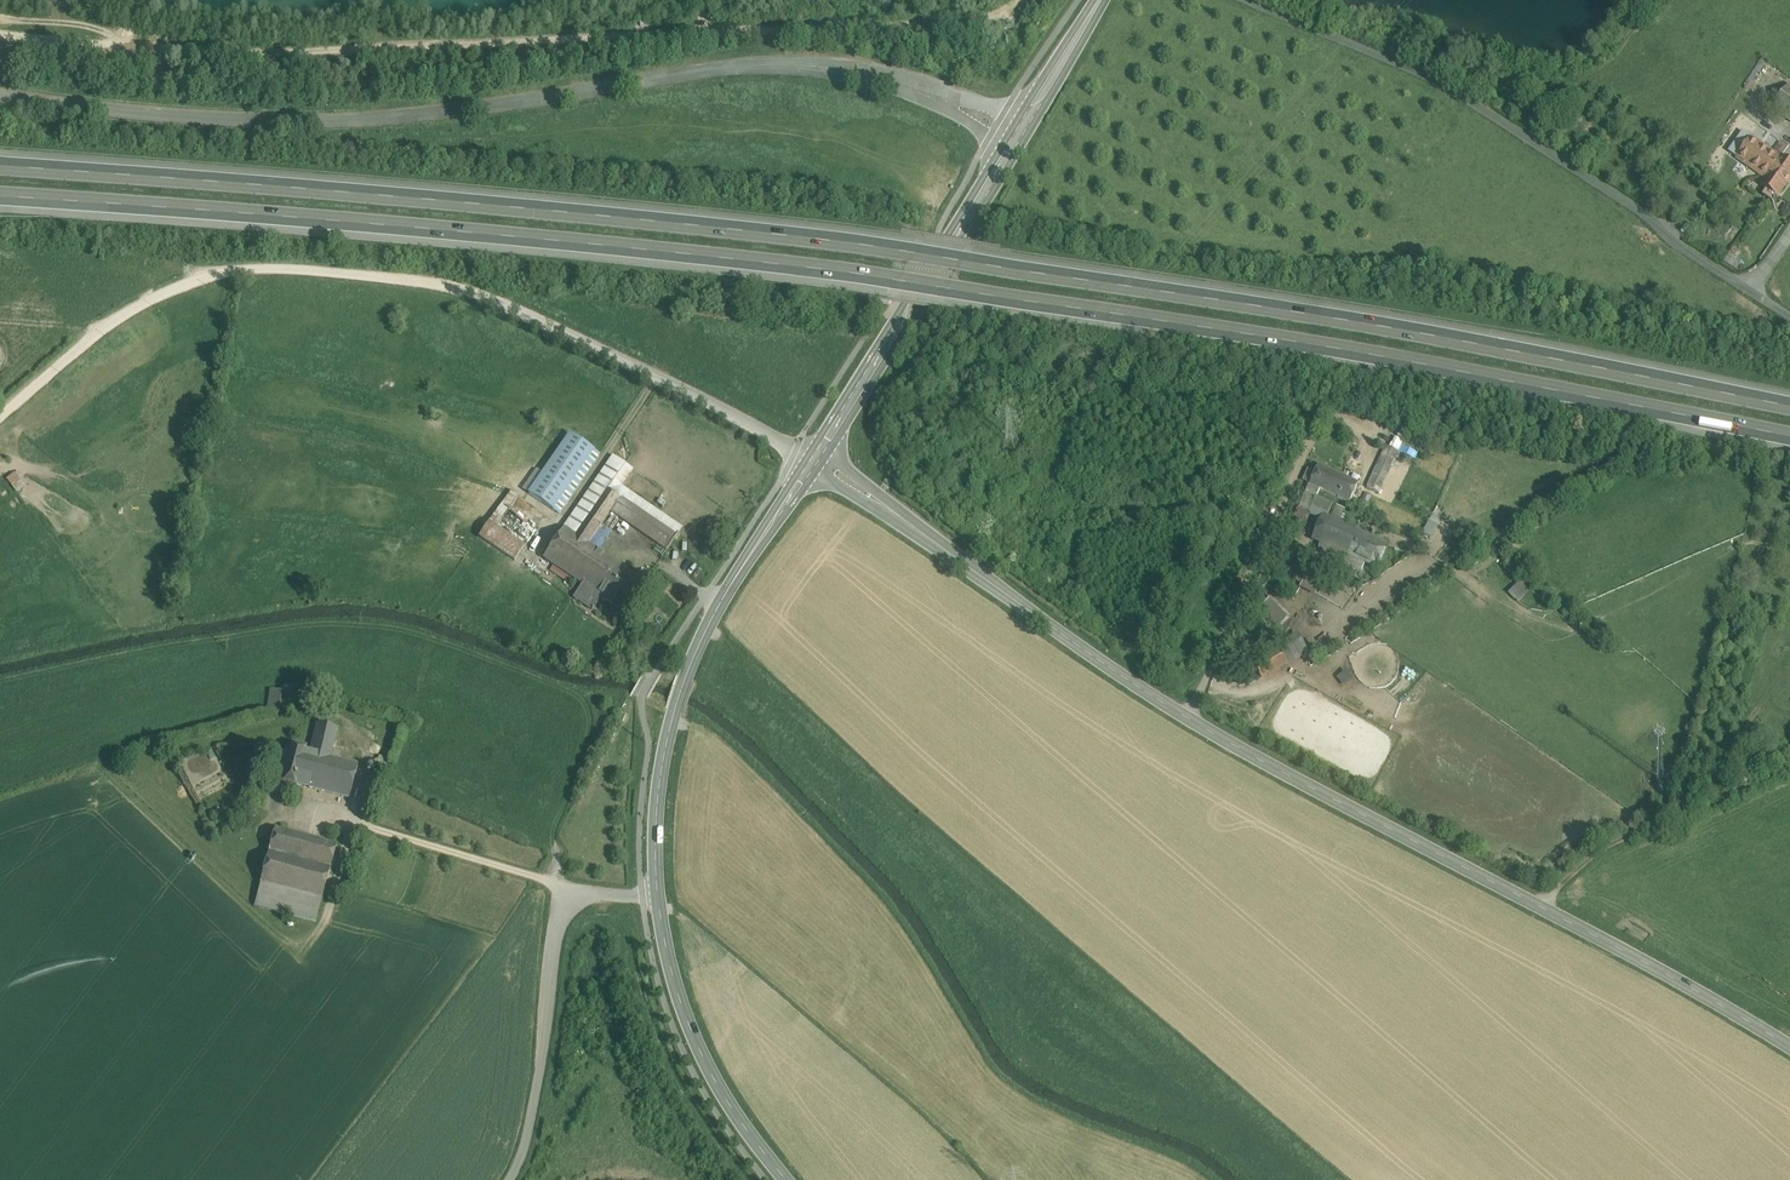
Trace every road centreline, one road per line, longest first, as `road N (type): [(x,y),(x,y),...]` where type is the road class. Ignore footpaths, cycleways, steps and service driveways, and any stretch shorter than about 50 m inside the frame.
road 1 (motorway): [(0,200),(281,219),(939,291),(1789,438)]
road 2 (motorway): [(1789,404),(919,257),(289,189),(0,169)]
road 3 (tertiary): [(1789,1048),(1691,988),(1242,750),(815,460)]
road 4 (track): [(815,460),(489,297),(430,282),(292,270),(237,272),(174,289),(0,413)]
road 5 (secondary): [(785,1179),(714,1078),(679,998),(657,895),(656,831),(675,711),(699,645),(815,460)]
road 6 (secondary): [(815,460),(1099,0)]
road 7 (track): [(1538,905),(1596,852),(1675,804)]

